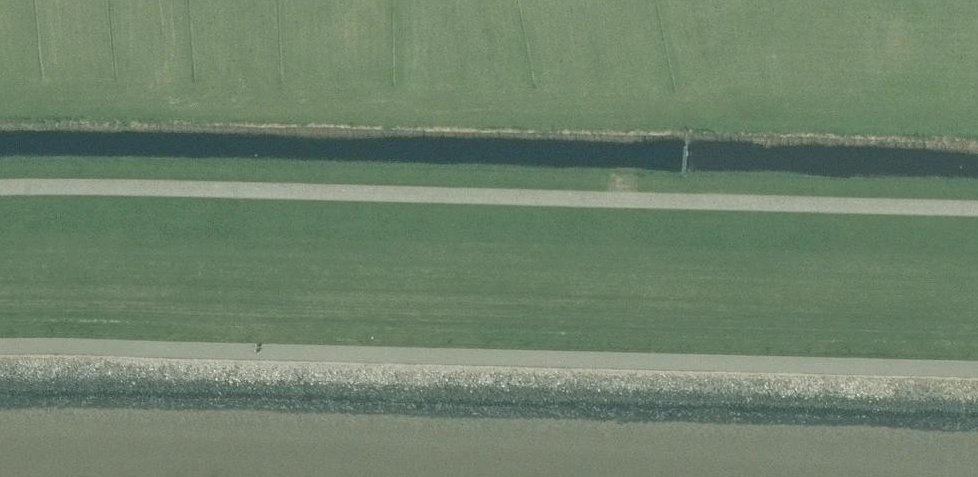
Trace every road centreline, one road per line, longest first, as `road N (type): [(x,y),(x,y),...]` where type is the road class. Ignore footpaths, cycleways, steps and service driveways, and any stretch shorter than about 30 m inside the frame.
road 1 (unclassified): [(0,364),(977,386)]
road 2 (unclassified): [(977,216),(0,195)]

